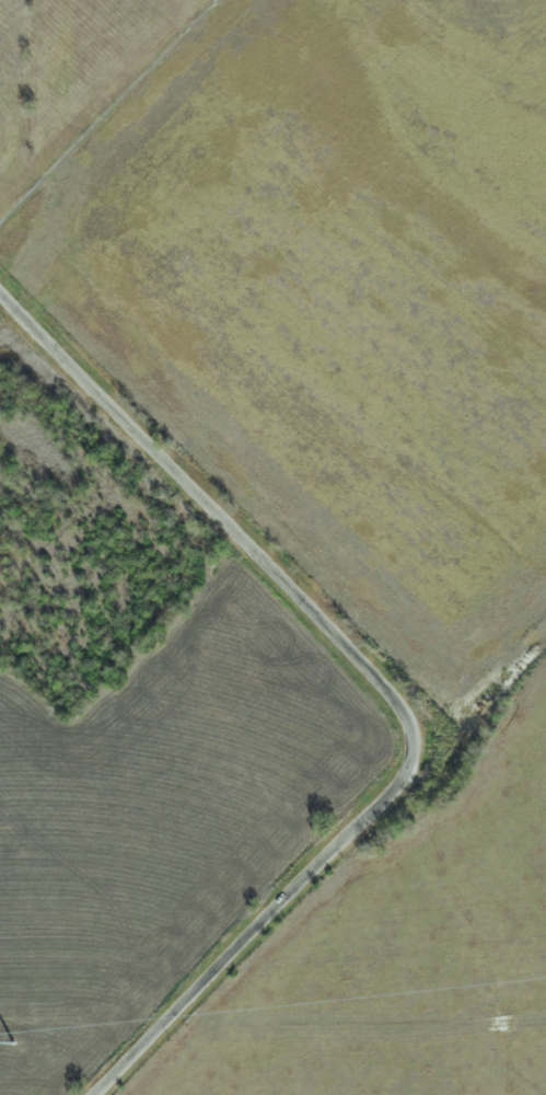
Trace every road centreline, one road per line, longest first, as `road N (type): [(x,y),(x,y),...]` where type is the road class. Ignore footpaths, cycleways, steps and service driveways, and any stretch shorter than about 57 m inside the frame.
road 1 (residential): [(93,1094),(394,793),(409,765),(411,737),(399,704),(359,656),(0,295)]

